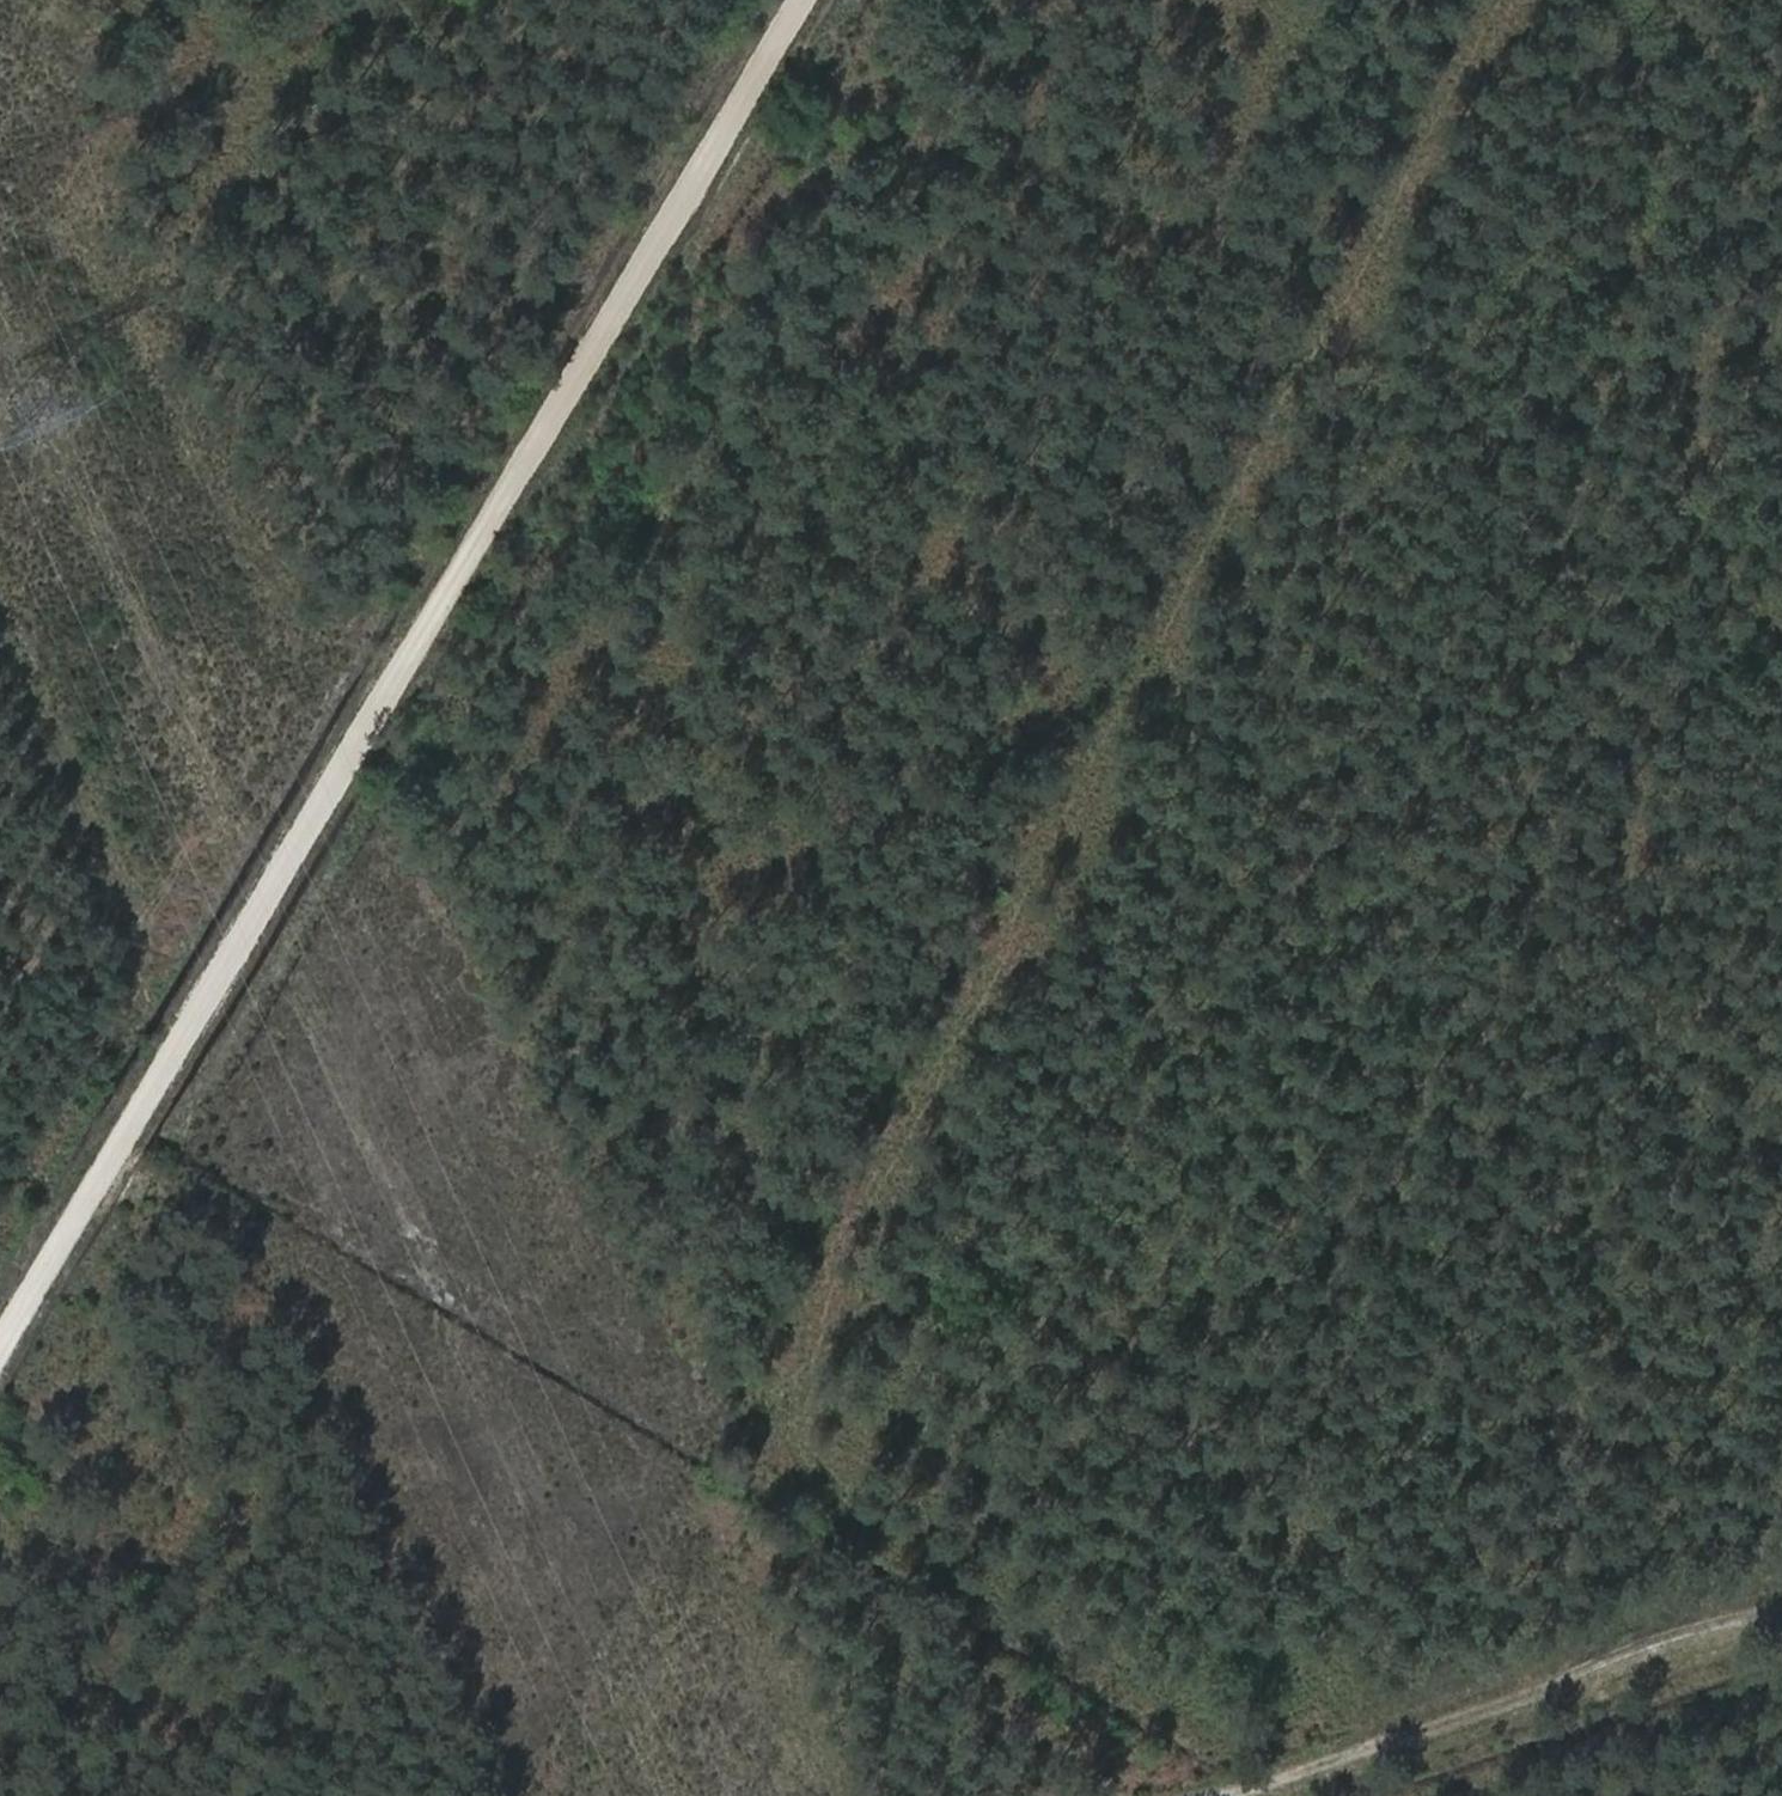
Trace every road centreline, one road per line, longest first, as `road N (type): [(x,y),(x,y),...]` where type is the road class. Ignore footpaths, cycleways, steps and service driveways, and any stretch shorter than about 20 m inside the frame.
road 1 (track): [(813,0),(0,1347)]
road 2 (track): [(1781,1604),(1658,1636),(1524,1693),(1215,1795)]

